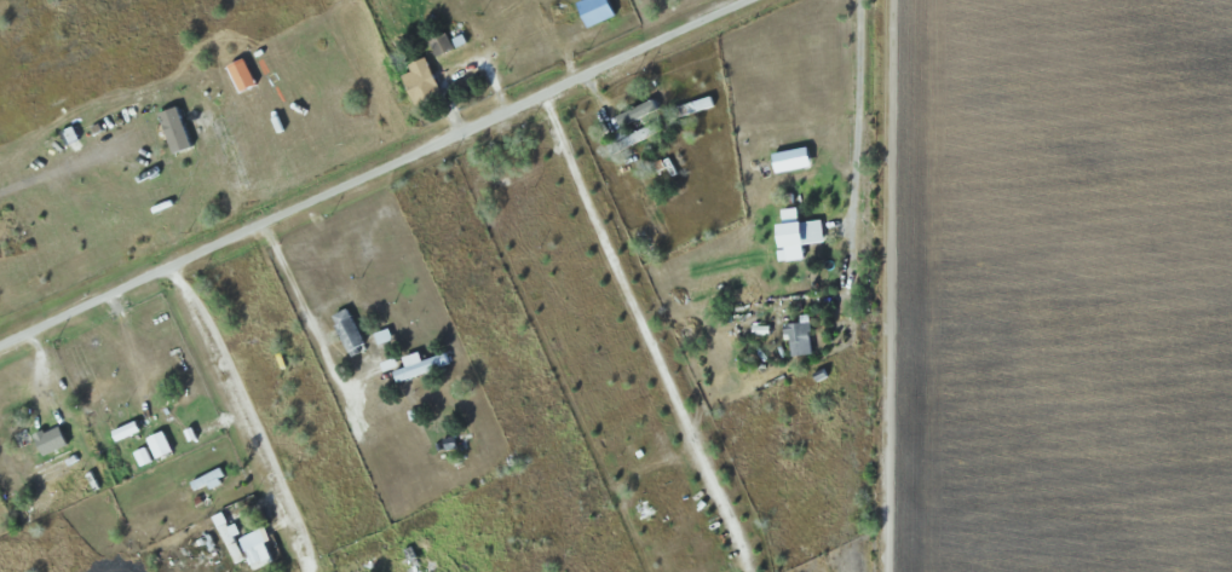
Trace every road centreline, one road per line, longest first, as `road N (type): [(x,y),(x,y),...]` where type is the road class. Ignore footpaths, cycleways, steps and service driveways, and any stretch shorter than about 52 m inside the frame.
road 1 (residential): [(0,343),(748,0)]

